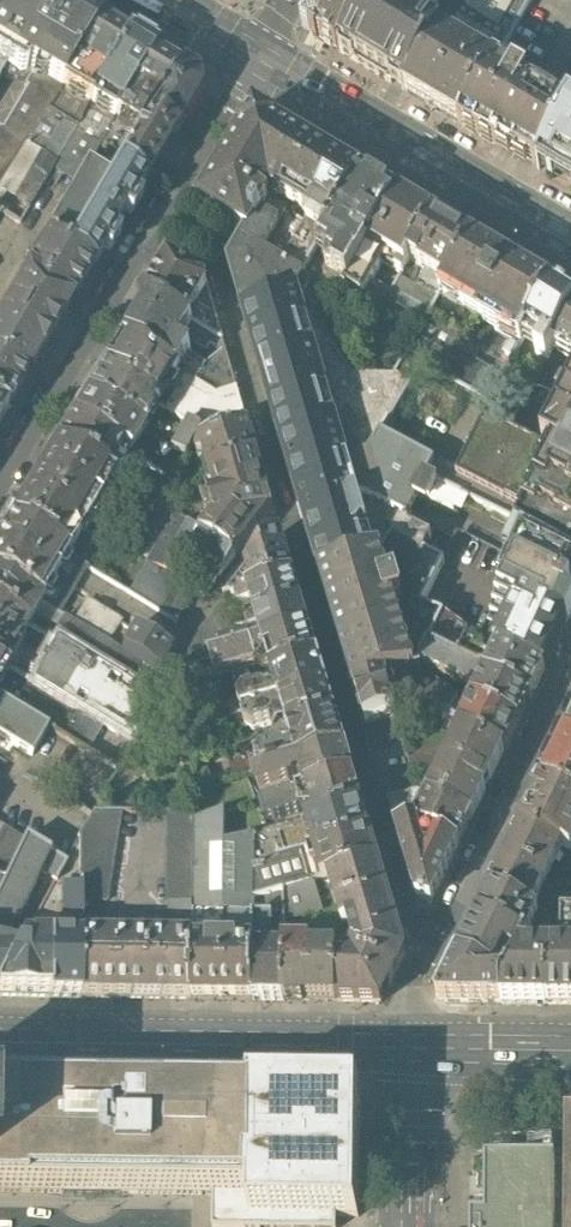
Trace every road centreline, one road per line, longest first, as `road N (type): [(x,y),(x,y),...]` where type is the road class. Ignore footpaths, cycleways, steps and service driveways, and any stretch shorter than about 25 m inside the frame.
road 1 (residential): [(163,220),(214,249),(409,904),(440,933)]
road 2 (primary): [(0,1040),(412,1045)]
road 3 (tertiary): [(265,56),(570,239)]
road 4 (residential): [(163,220),(0,490)]
road 5 (residential): [(440,933),(570,670)]
road 6 (residential): [(265,56),(163,220)]
road 7 (primary): [(412,1226),(412,1045)]
road 8 (primary): [(412,1045),(570,1051)]

